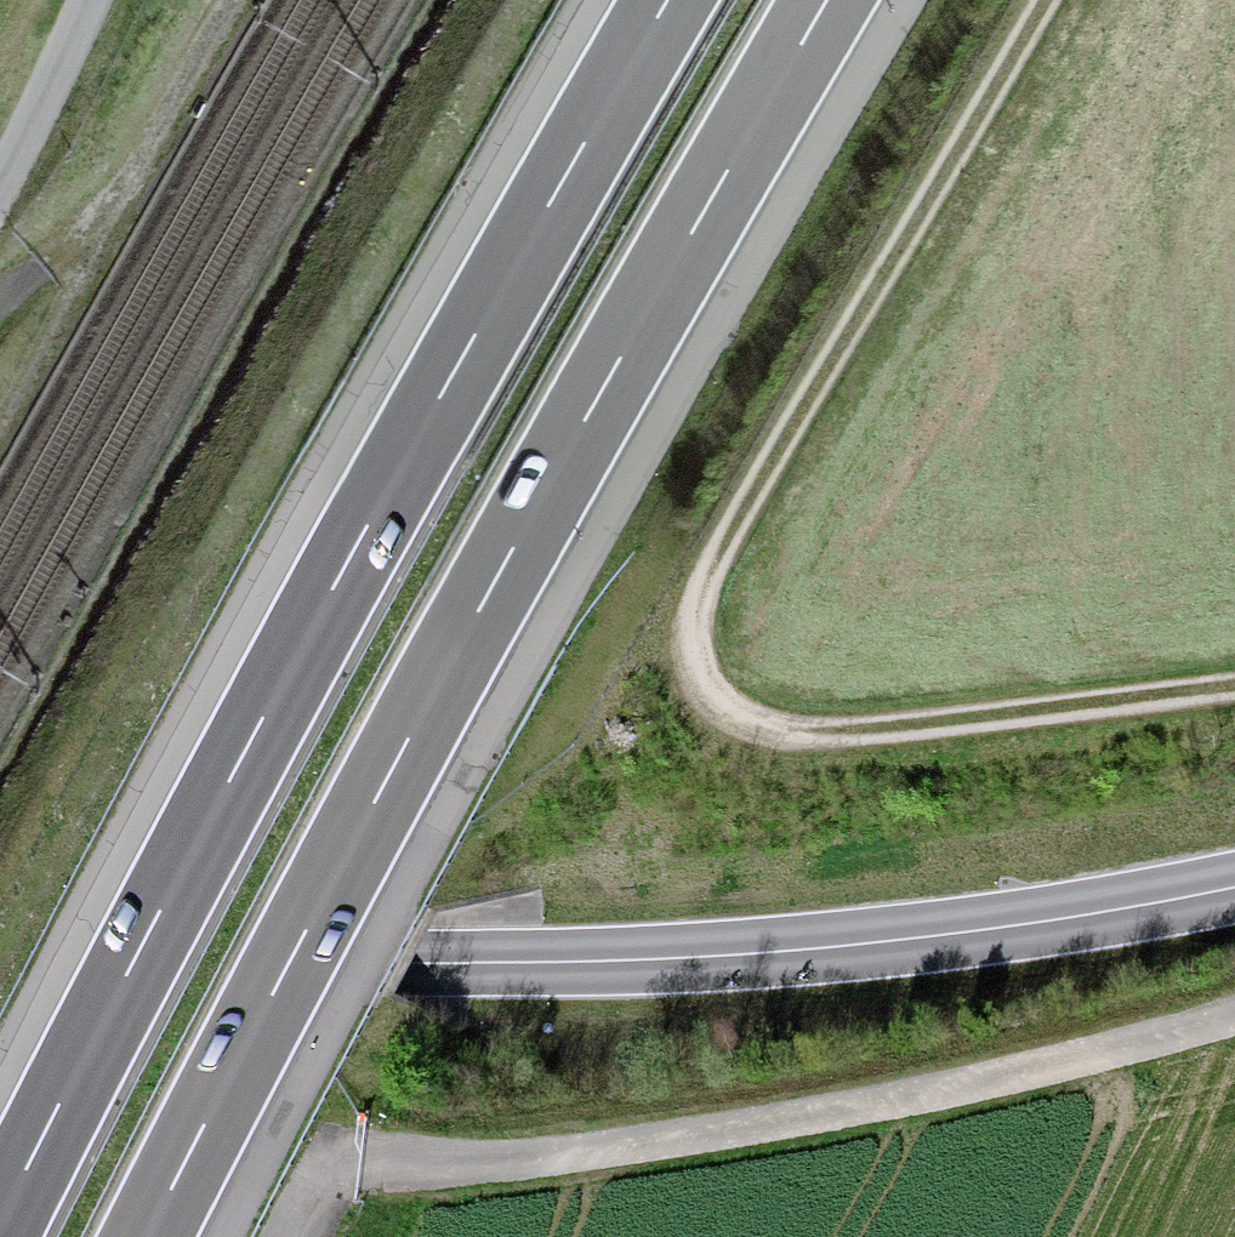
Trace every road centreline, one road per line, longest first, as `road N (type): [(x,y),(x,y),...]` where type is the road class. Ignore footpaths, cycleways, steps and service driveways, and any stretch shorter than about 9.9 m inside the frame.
road 1 (motorway): [(147,1236),(489,592),(827,0)]
road 2 (motorway): [(667,0),(365,530),(0,1223)]
road 3 (track): [(1234,685),(804,731),(731,705),(707,675),(696,639),(699,599),(728,538),(1045,0)]
road 4 (tertiary): [(0,963),(727,956),(976,931),(1234,887)]
road 5 (unclassified): [(0,186),(89,0)]

